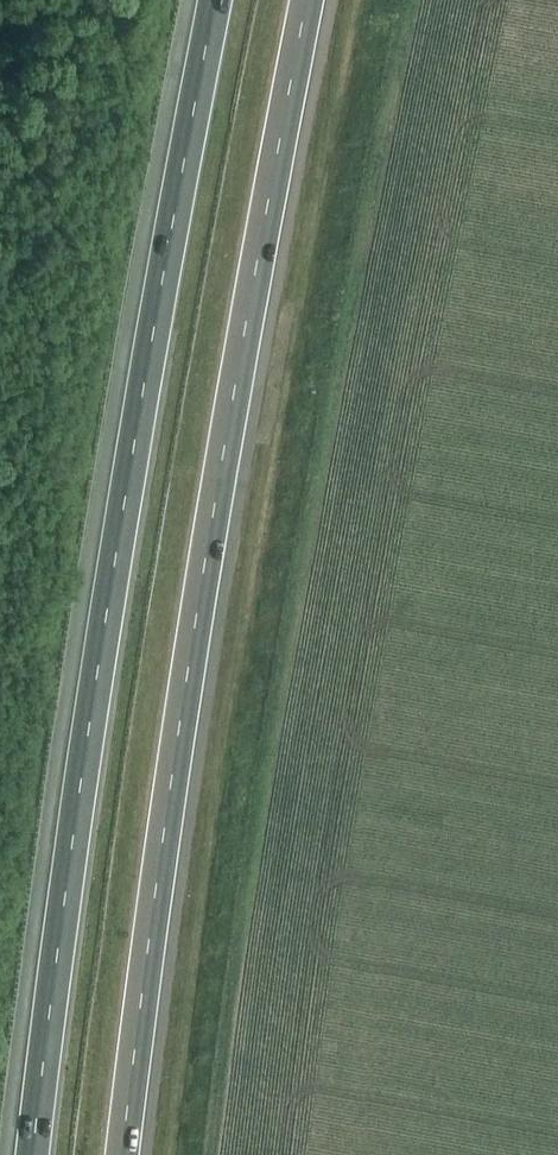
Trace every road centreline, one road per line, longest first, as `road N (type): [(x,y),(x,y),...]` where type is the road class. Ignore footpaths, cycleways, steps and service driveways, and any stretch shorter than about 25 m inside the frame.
road 1 (motorway): [(126,1154),(218,494),(308,0)]
road 2 (motorway): [(217,0),(109,601),(40,1154)]

